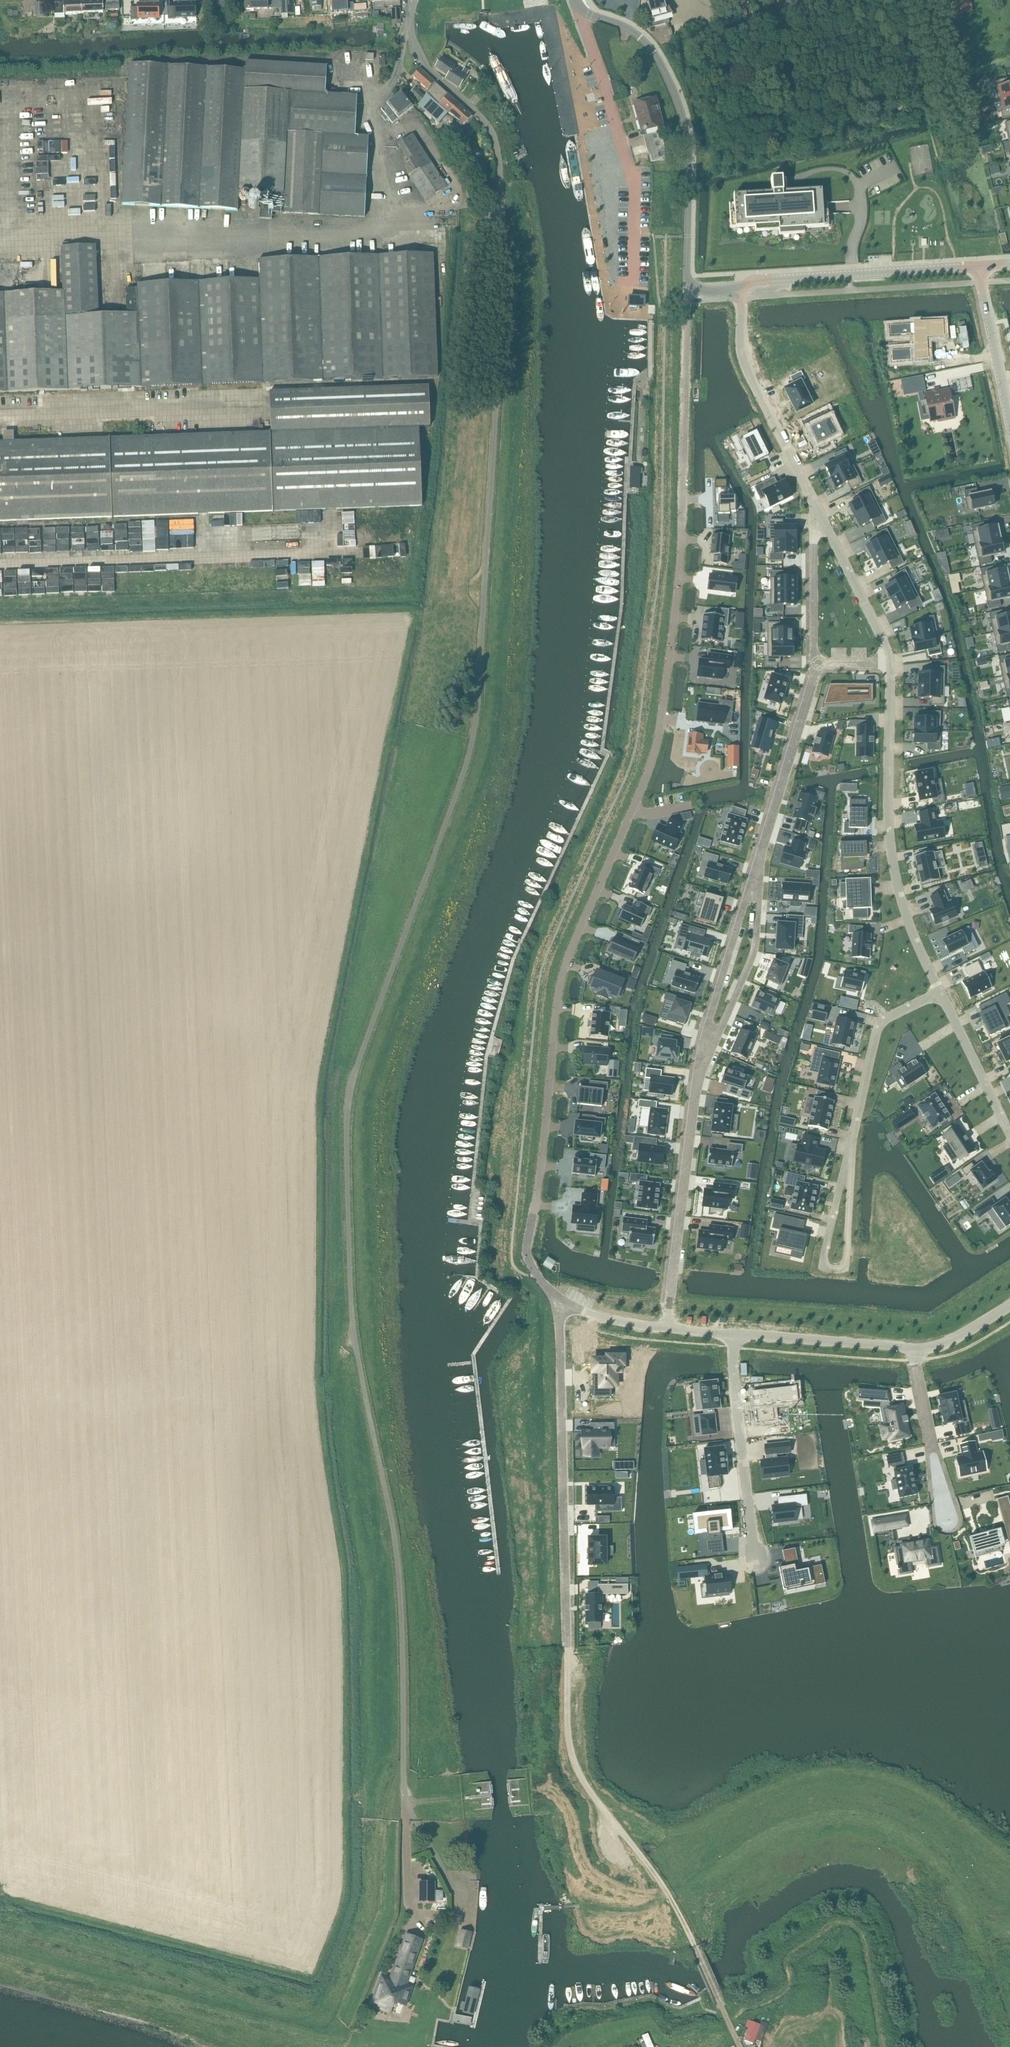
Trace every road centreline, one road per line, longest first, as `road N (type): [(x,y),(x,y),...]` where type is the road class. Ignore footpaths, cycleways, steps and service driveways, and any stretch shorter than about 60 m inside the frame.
road 1 (unclassified): [(403,1776),(396,1550),(354,1340),(346,1117),(472,738),(502,191),(490,128),(419,56),(408,32),(412,0)]
road 2 (residential): [(556,1300),(526,1249),(556,1000),(568,951),(658,738),(680,547),(686,289)]
road 3 (track): [(667,1894),(792,1815),(872,1811),(913,1826),(940,1852),(988,1945)]
road 4 (track): [(664,1854),(681,1835),(795,1779),(841,1773),(921,1795),(1009,1862)]
road 5 (residential): [(565,1649),(556,1300)]
road 6 (residential): [(888,664),(892,855),(907,918),(939,992)]
road 7 (tertiary): [(589,14),(646,44),(681,112),(686,289)]
road 8 (track): [(685,1926),(576,1767),(565,1649)]
road 9 (residential): [(589,14),(586,34),(634,188),(633,285)]
road 10 (residential): [(700,1062),(666,1329)]
road 11 (residential): [(745,286),(745,364),(818,524)]
road 12 (tertiary): [(745,286),(979,267)]
road 13 (residential): [(756,1564),(734,1335)]
road 14 (residential): [(814,664),(755,882)]
road 15 (residential): [(939,992),(879,1026),(843,1173)]
road 16 (residential): [(843,1173),(823,1257),(830,1268),(847,1263),(849,1181)]
road 17 (residential): [(700,1062),(750,960),(755,882)]
road 18 (residential): [(755,882),(700,1062)]
road 19 (residential): [(912,1349),(947,1525)]
road 20 (residential): [(734,1335),(912,1349)]
road 21 (residential): [(939,992),(1009,1135)]
road 22 (residential): [(818,524),(875,623),(888,664)]
road 23 (residential): [(818,524),(814,664)]
road 24 (unclassified): [(1002,387),(979,267)]

